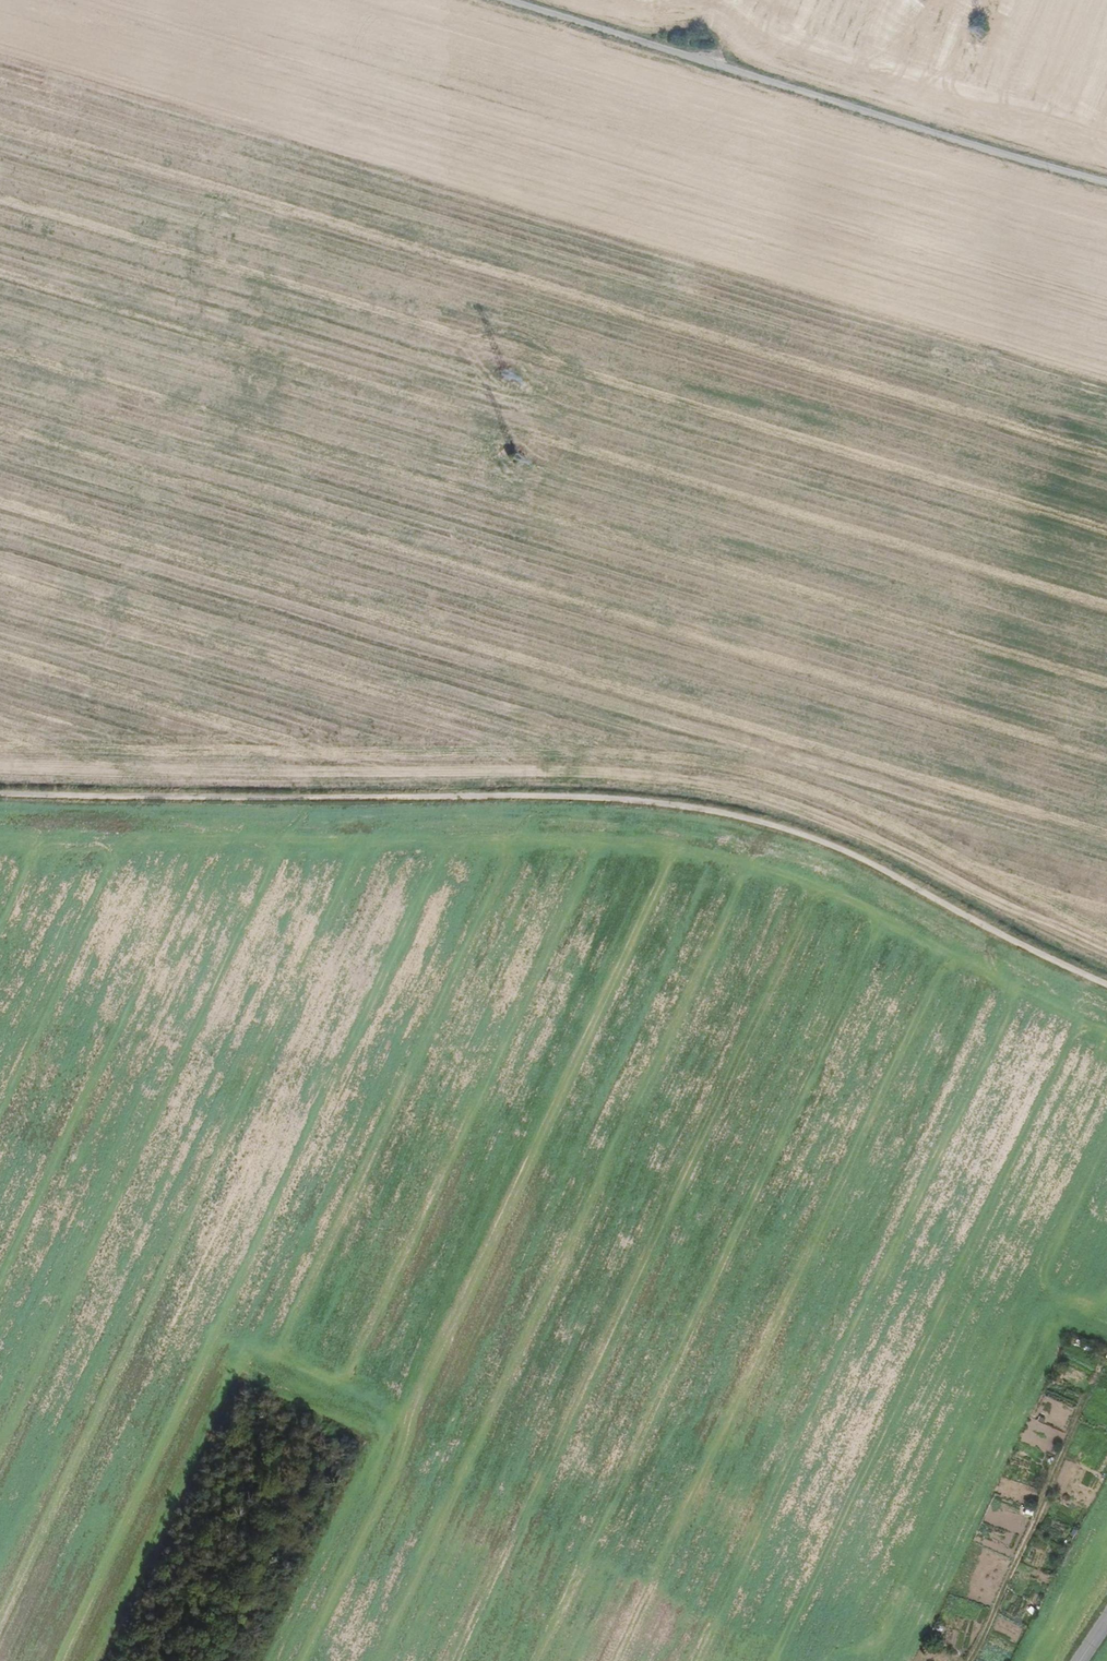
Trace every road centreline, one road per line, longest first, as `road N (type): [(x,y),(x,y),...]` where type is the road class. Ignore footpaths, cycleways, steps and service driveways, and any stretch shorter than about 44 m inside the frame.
road 1 (track): [(0,794),(601,798),(706,811),(799,834),(1106,990)]
road 2 (unclassified): [(1106,180),(506,0)]
road 3 (track): [(969,1660),(1099,1373)]

